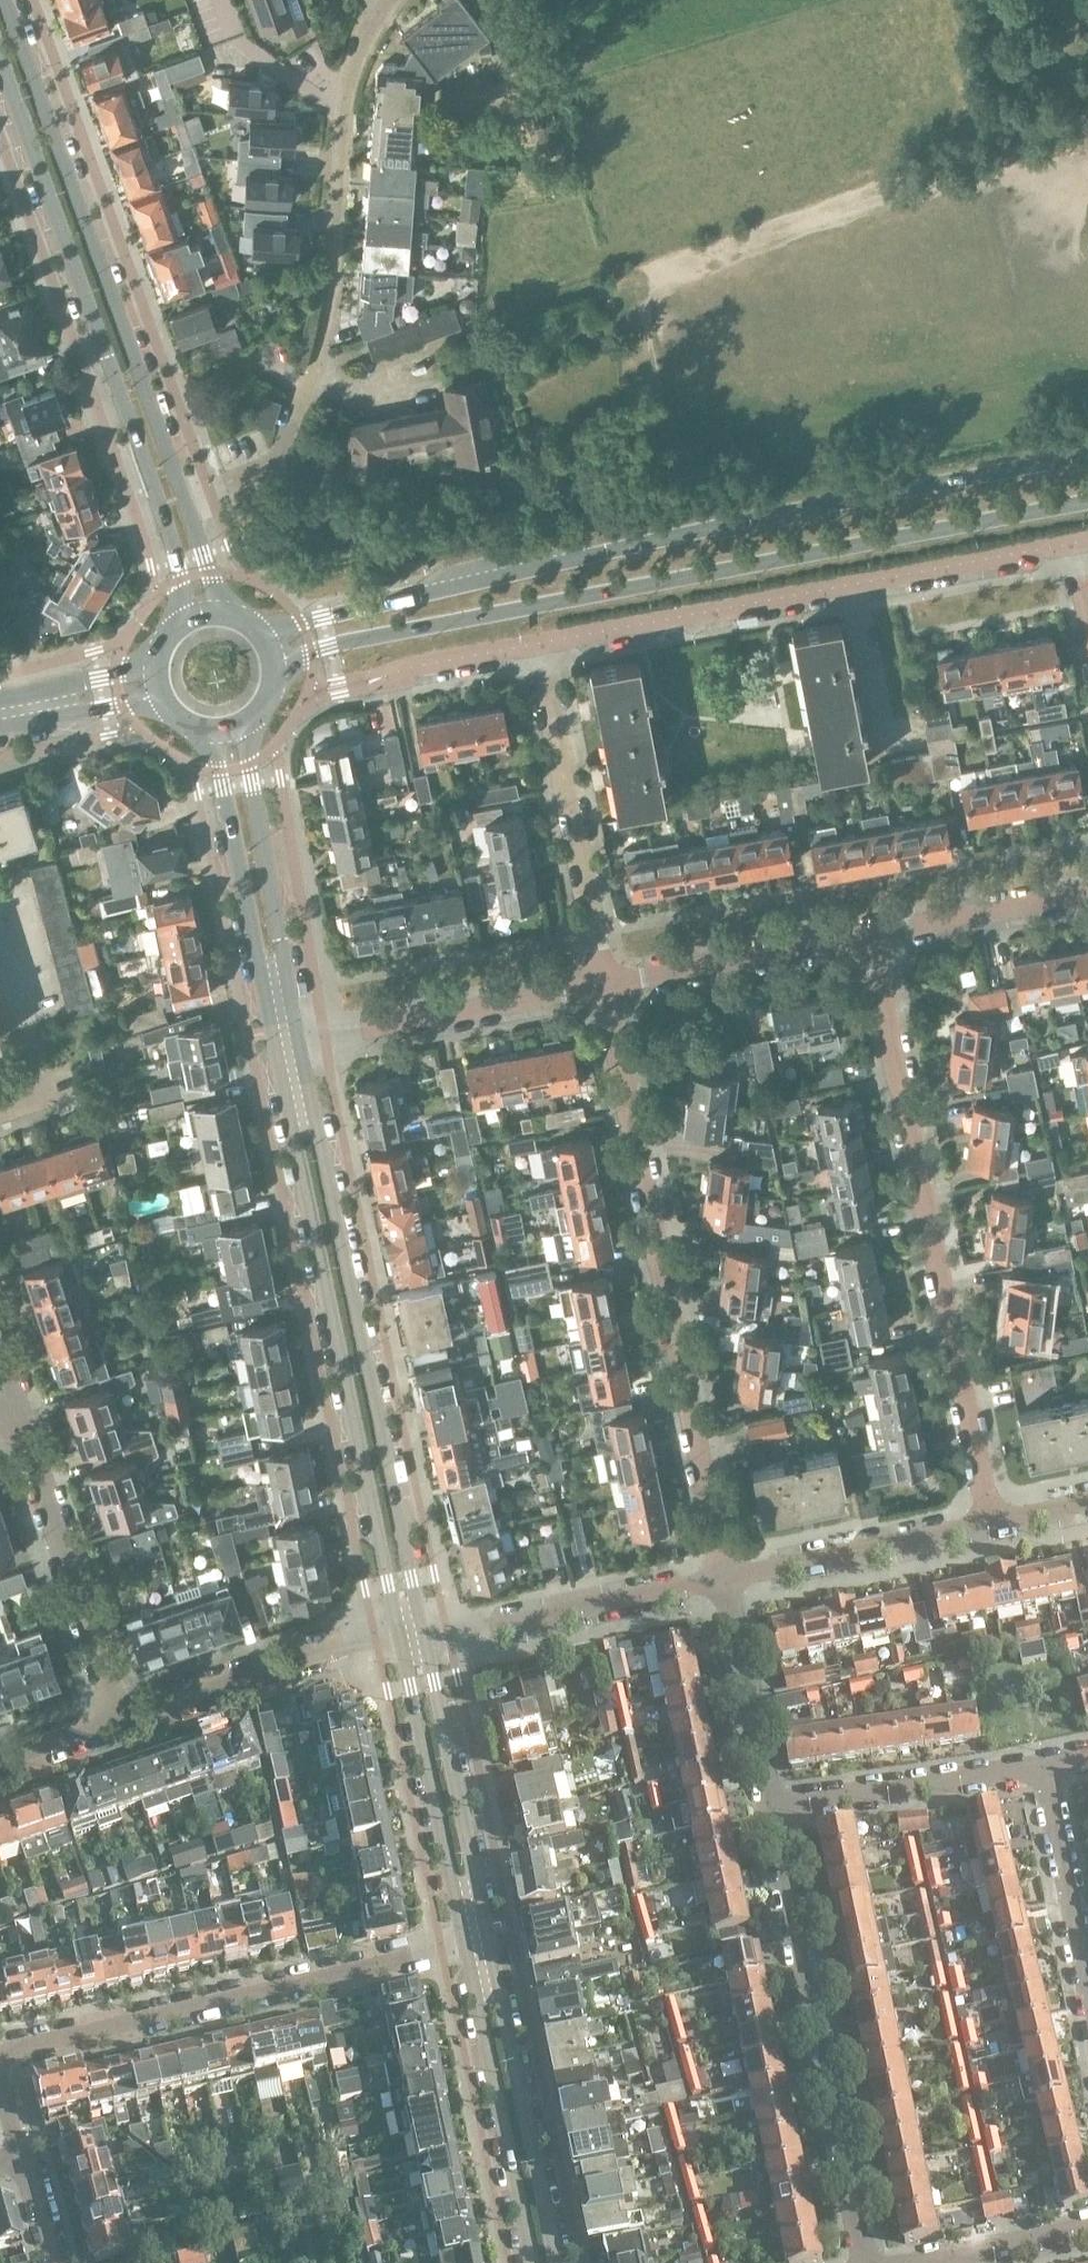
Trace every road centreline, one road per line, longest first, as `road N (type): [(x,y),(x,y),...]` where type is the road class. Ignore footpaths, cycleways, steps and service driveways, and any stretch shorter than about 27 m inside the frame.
road 1 (secondary): [(1087,456),(785,513),(255,631)]
road 2 (secondary): [(274,664),(332,646),(1087,502)]
road 3 (secondary): [(426,1634),(298,1041)]
road 4 (residential): [(722,1578),(608,984)]
road 5 (secondary): [(273,1047),(397,1638)]
road 6 (residential): [(991,1526),(880,935)]
road 7 (secondary): [(0,53),(161,504),(189,622)]
road 8 (unclassified): [(210,488),(278,461),(314,374),(338,247),(347,97),(388,0)]
road 9 (residential): [(542,642),(1075,544)]
road 10 (secondary): [(183,496),(6,0)]
road 11 (residential): [(0,2051),(461,1944)]
road 12 (residential): [(855,2262),(770,1815)]
road 13 (residential): [(608,984),(542,642)]
road 14 (secondary): [(557,2262),(487,1935)]
road 15 (residential): [(121,1720),(23,1409)]
road 16 (secondary): [(461,1944),(531,2262)]
road 17 (secondary): [(214,735),(273,1047)]
road 18 (secondary): [(298,1041),(239,731)]
road 19 (residential): [(298,1041),(608,984)]
road 20 (secondary): [(397,1638),(461,1944)]
road 21 (secondary): [(487,1935),(426,1634)]
road 22 (residential): [(426,1634),(722,1578)]
road 23 (residential): [(121,1720),(338,1644),(397,1638)]
road 24 (residential): [(608,984),(880,935)]
road 25 (residential): [(770,1815),(1043,1776)]
road 26 (residential): [(722,1578),(991,1526)]
road 27 (residential): [(770,1815),(722,1578)]
road 28 (residential): [(1087,1995),(1043,1776)]
road 29 (residential): [(880,935),(1087,894)]
road 30 (residential): [(542,642),(377,674)]
road 31 (tertiary): [(0,727),(161,699)]
road 32 (tertiary): [(157,665),(0,695)]
road 33 (residential): [(957,2260),(1087,2230)]
road 34 (residential): [(0,1761),(121,1720)]
road 35 (secondary): [(223,617),(183,496)]

